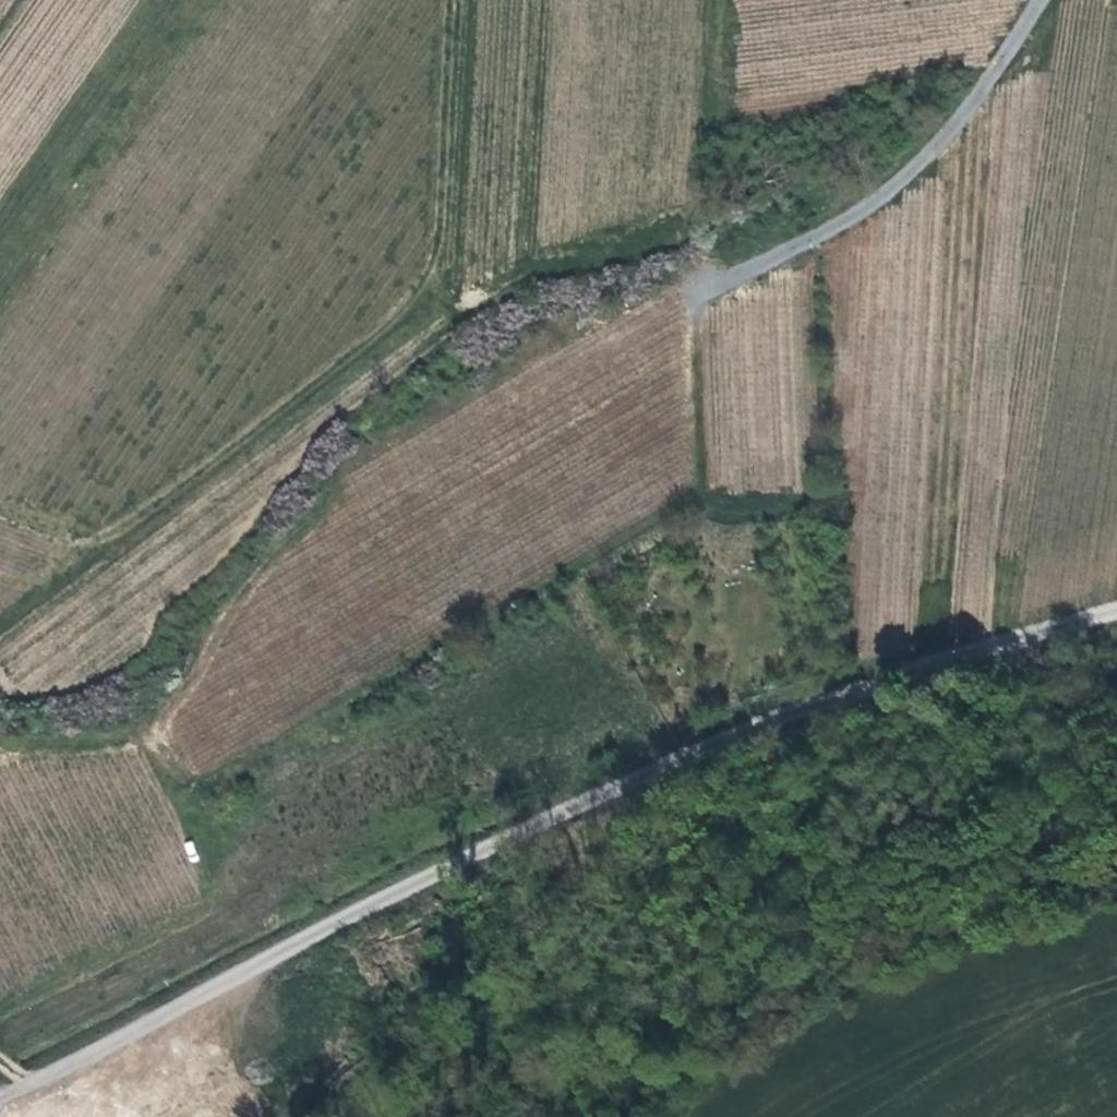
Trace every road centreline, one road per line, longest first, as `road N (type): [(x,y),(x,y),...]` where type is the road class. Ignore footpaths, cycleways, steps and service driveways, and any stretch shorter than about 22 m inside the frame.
road 1 (track): [(1041,0),(984,88),(900,183),(697,296),(699,490),(176,798),(211,913),(0,1022)]
road 2 (track): [(1116,609),(801,711),(720,744),(420,879),(0,1098)]
road 3 (track): [(451,0),(437,244),(429,271),(383,328),(192,482),(108,535),(0,511)]

